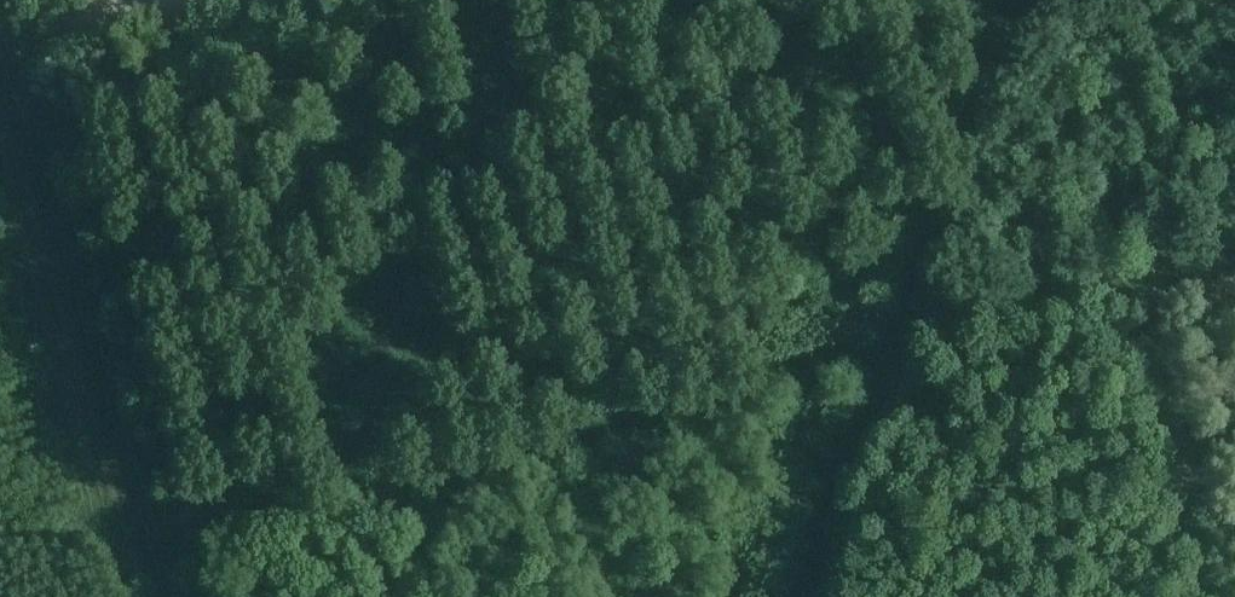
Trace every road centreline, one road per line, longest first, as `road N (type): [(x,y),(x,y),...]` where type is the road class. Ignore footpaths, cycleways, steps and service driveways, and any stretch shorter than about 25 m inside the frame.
road 1 (track): [(1234,245),(168,560)]
road 2 (track): [(805,596),(905,339),(1016,0)]
road 3 (track): [(0,0),(179,596)]

